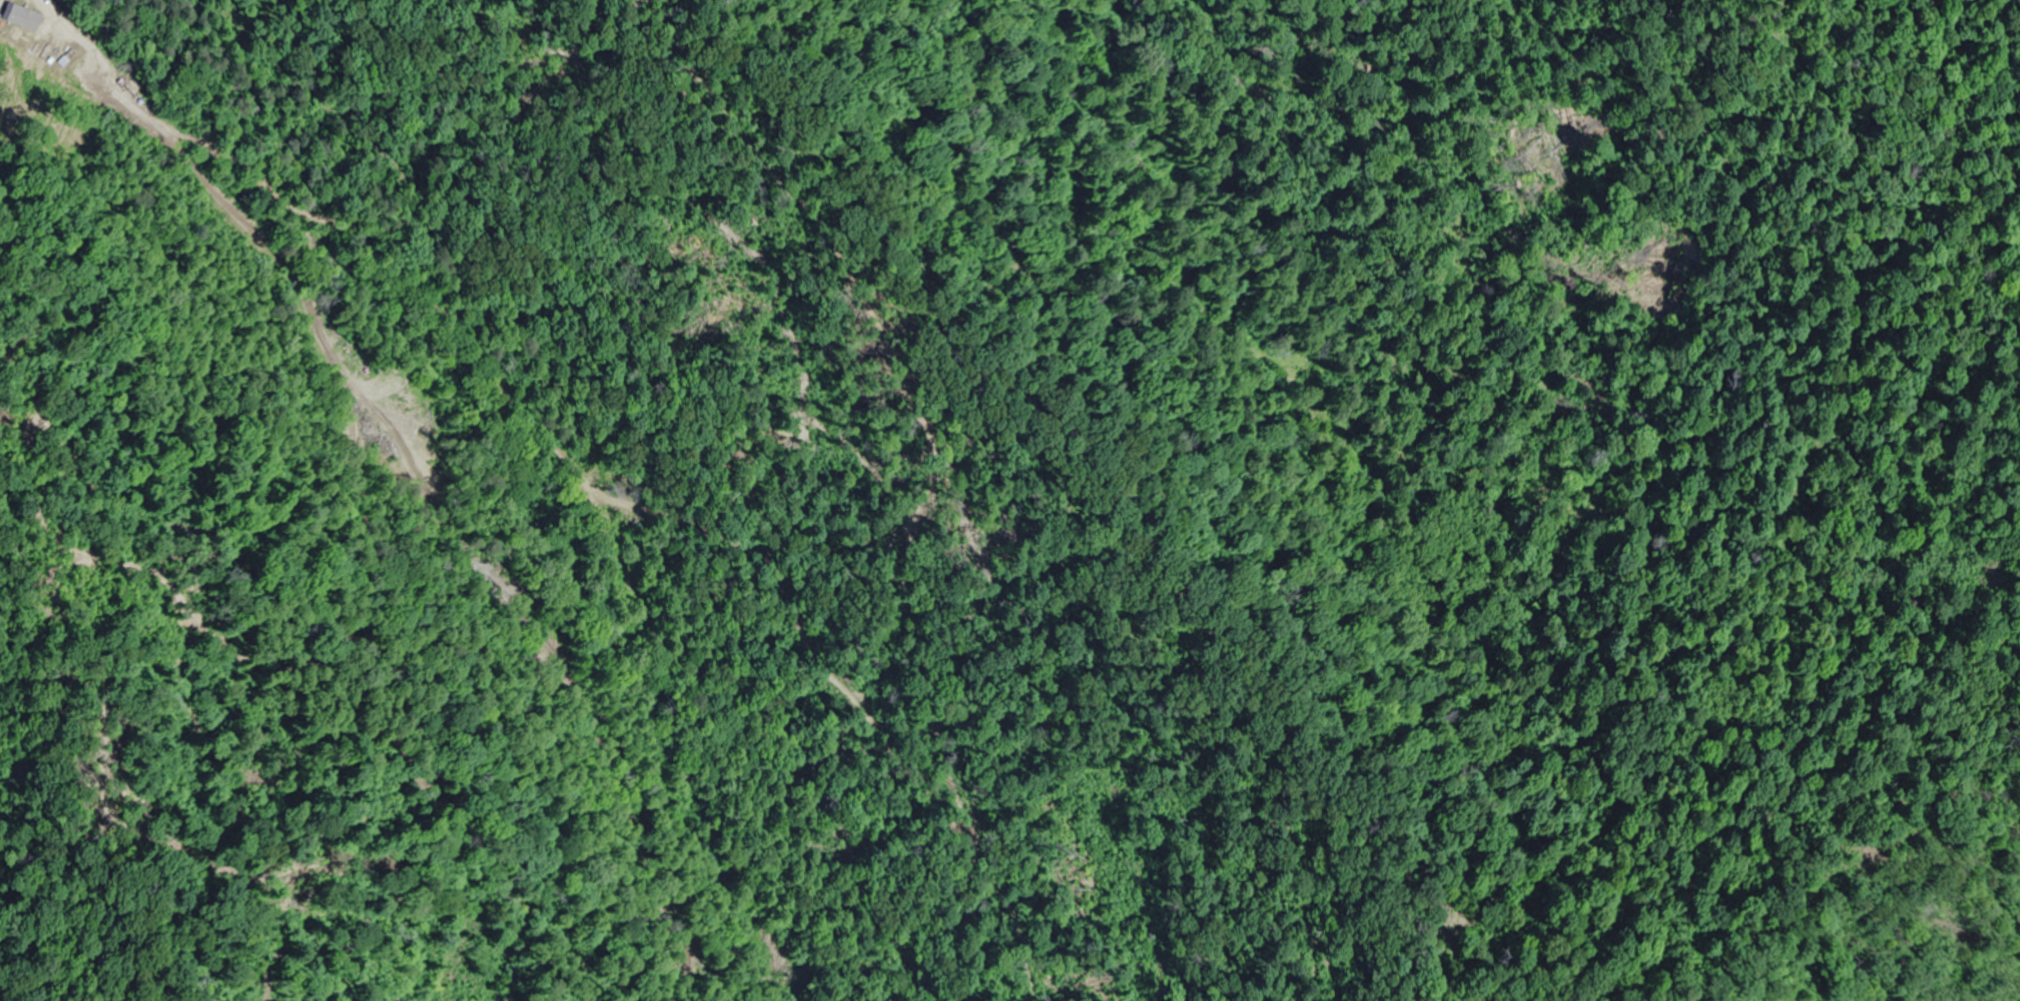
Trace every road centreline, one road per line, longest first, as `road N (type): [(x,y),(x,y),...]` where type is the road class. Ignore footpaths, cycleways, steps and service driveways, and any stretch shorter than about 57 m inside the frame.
road 1 (residential): [(87,0),(327,210),(535,427),(546,454)]

